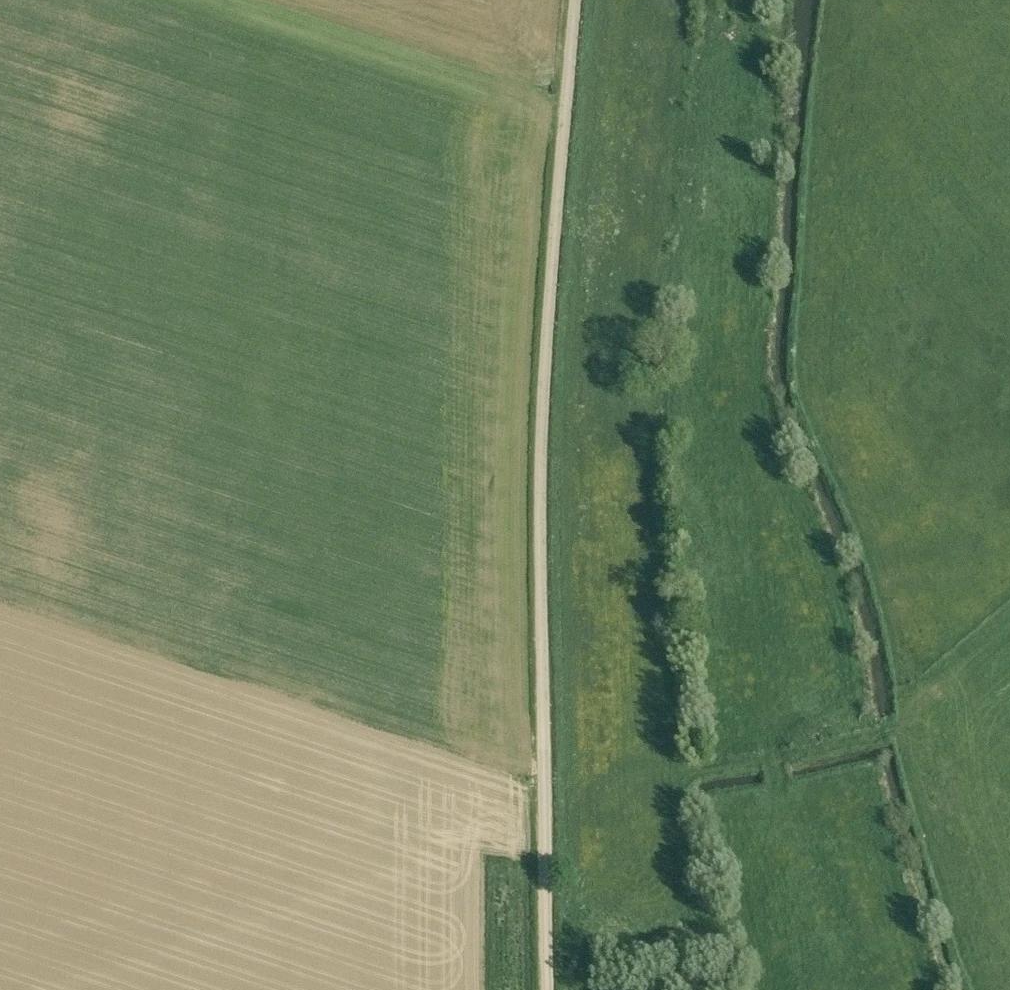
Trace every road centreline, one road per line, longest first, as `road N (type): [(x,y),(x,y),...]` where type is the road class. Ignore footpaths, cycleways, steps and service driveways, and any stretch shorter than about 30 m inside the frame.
road 1 (unclassified): [(549,989),(542,485),(575,0)]

